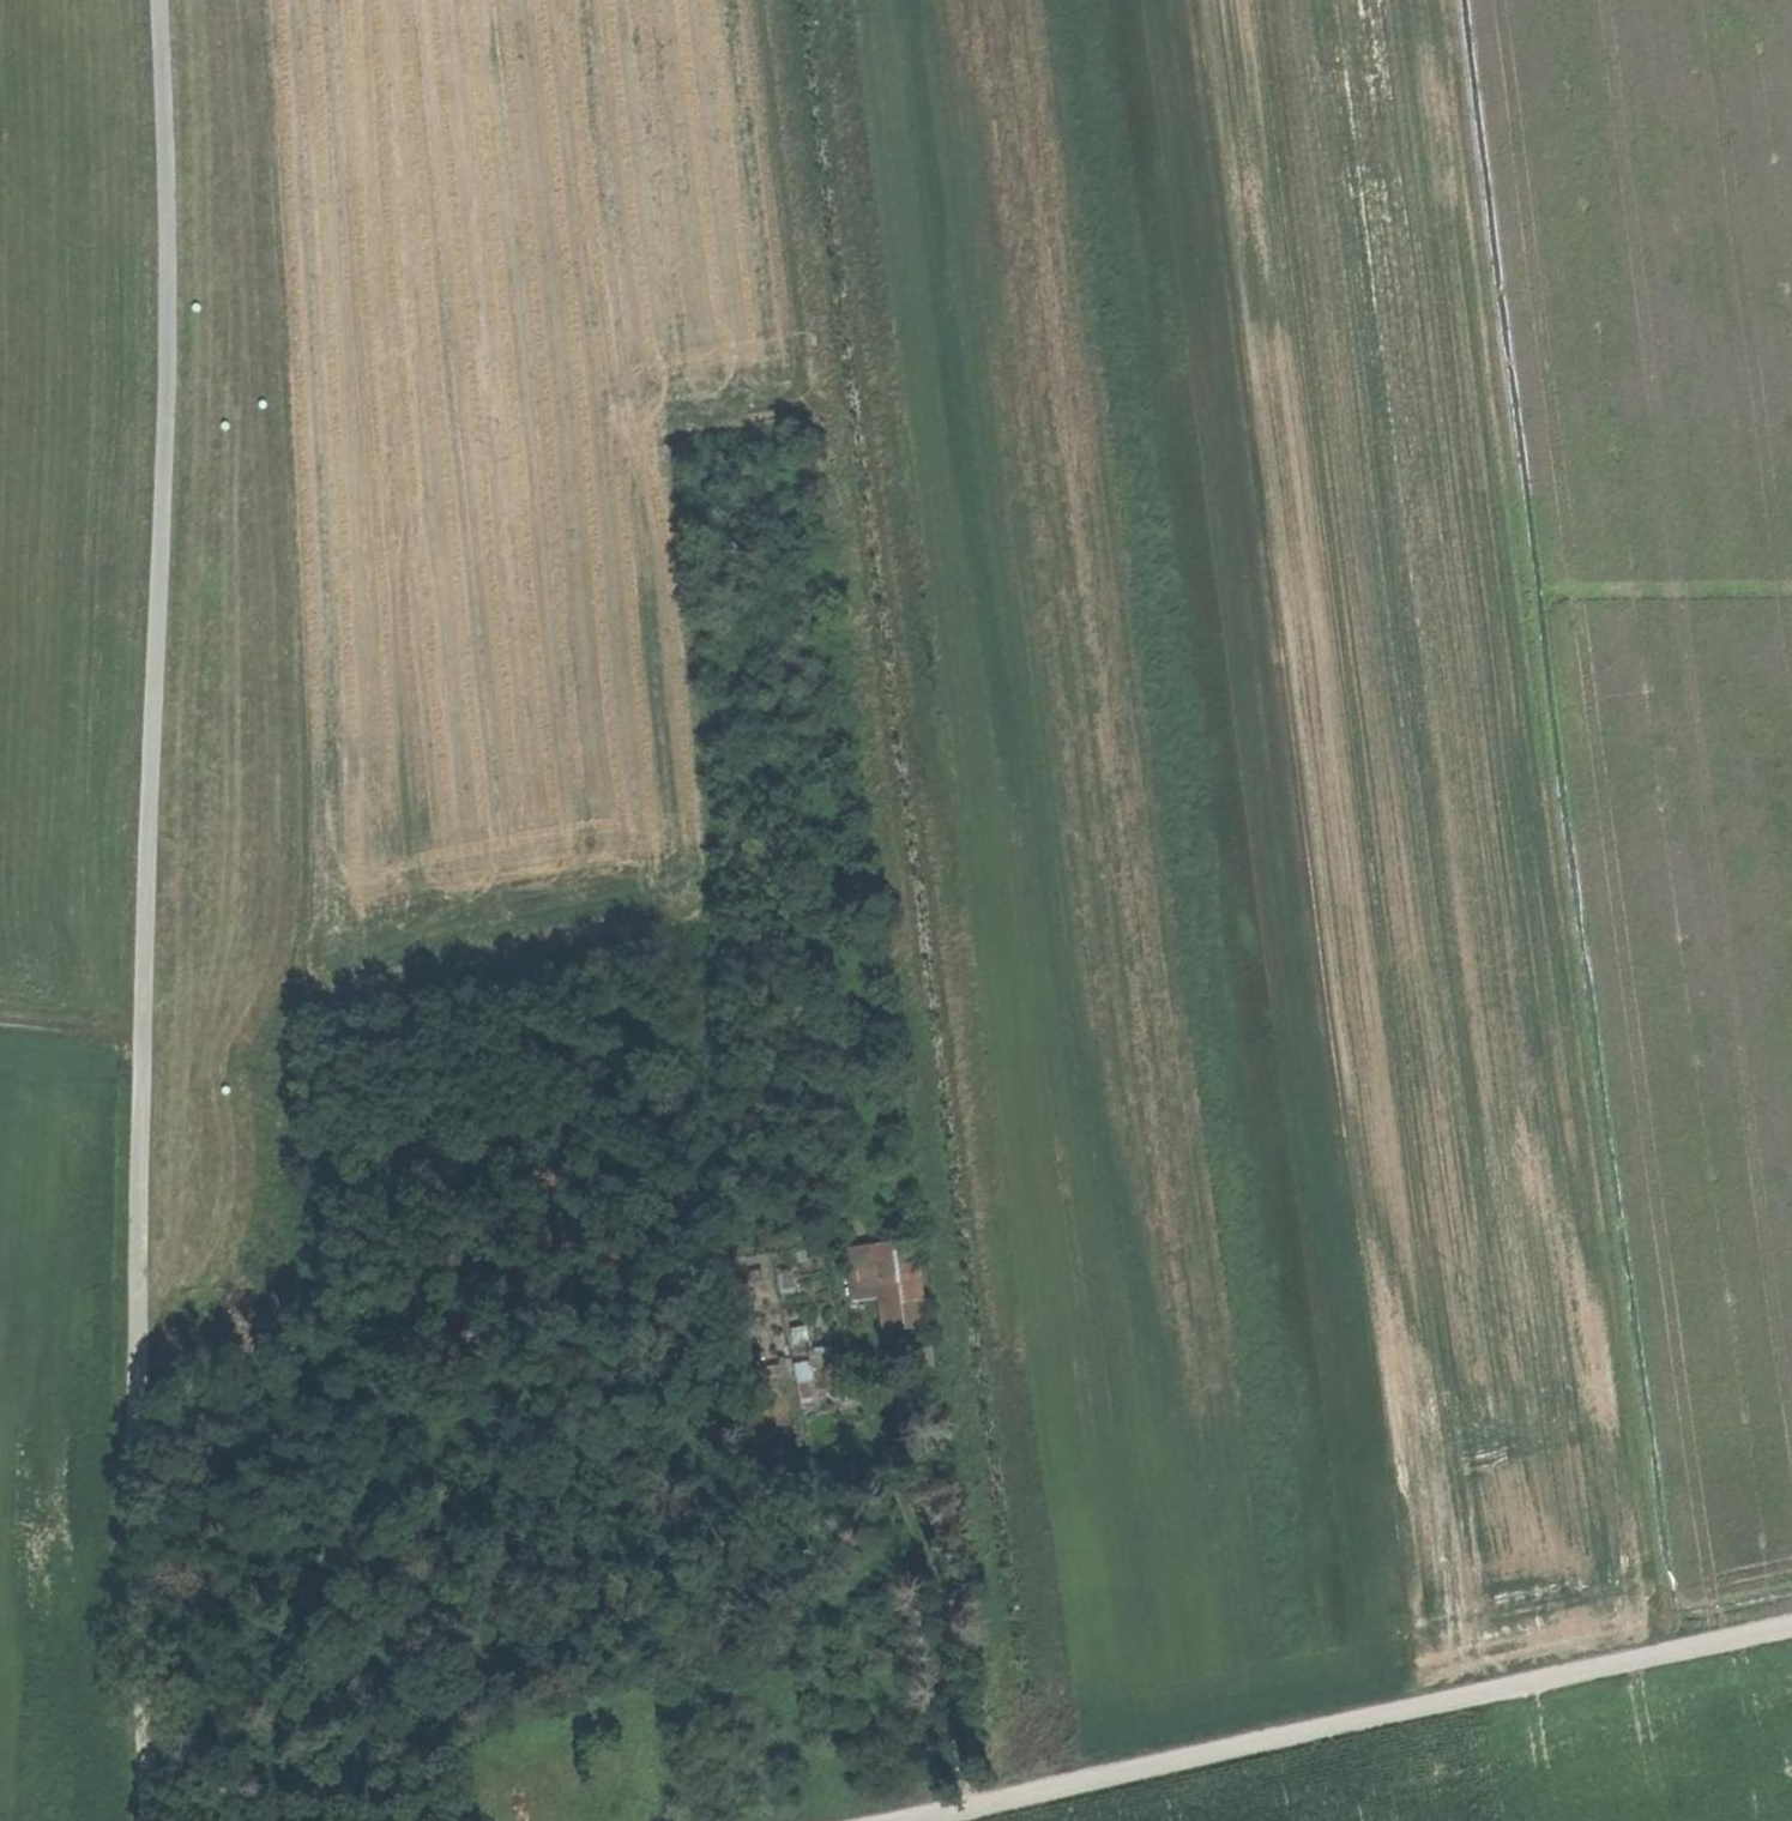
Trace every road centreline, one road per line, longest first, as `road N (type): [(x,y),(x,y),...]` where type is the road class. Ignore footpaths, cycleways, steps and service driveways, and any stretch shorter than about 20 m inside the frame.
road 1 (track): [(152,1820),(136,1503),(143,1041),(172,250),(158,0)]
road 2 (track): [(1791,1632),(892,1820)]
road 3 (track): [(143,1041),(0,1023)]

